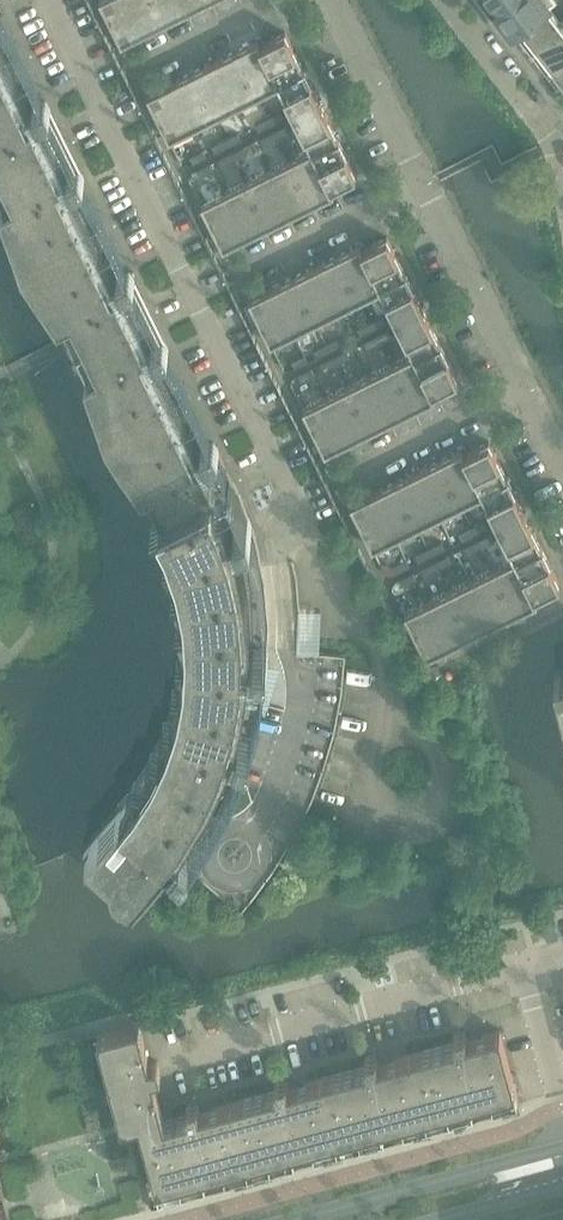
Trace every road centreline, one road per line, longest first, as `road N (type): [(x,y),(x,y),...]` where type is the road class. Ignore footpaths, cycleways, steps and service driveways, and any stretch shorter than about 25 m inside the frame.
road 1 (residential): [(396,720),(384,663),(49,0)]
road 2 (secondary): [(562,1149),(297,1219)]
road 3 (residential): [(396,720),(369,787),(382,810),(408,819),(434,813),(448,794),(447,766),(435,743)]
road 4 (residential): [(422,188),(525,389)]
road 5 (residential): [(562,175),(558,150),(443,0)]
road 6 (residential): [(329,0),(422,188)]
road 7 (residential): [(525,389),(353,473)]
road 8 (residential): [(422,188),(258,269)]
road 9 (residential): [(284,0),(154,65)]
road 10 (residential): [(562,606),(439,667)]
road 11 (secondary): [(439,1219),(562,1186)]

